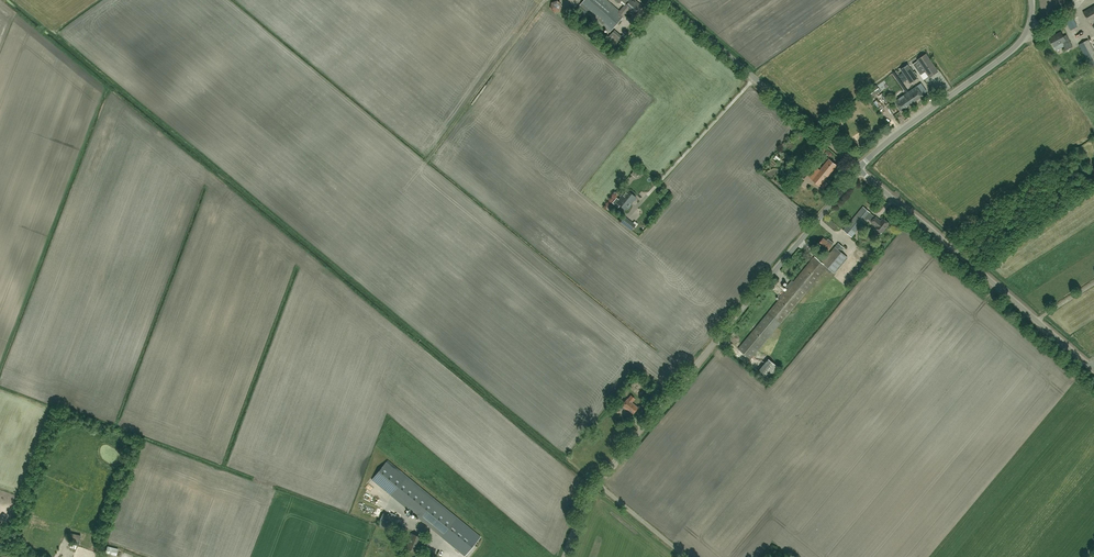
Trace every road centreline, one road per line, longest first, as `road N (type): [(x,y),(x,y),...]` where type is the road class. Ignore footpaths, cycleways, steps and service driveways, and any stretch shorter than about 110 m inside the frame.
road 1 (unclassified): [(563,556),(597,480),(858,169)]
road 2 (unclassified): [(1093,369),(858,169)]
road 3 (unclassified): [(858,169),(663,0)]
road 4 (unclassified): [(858,169),(1025,35),(1032,0)]
road 5 (track): [(1093,183),(974,265)]

